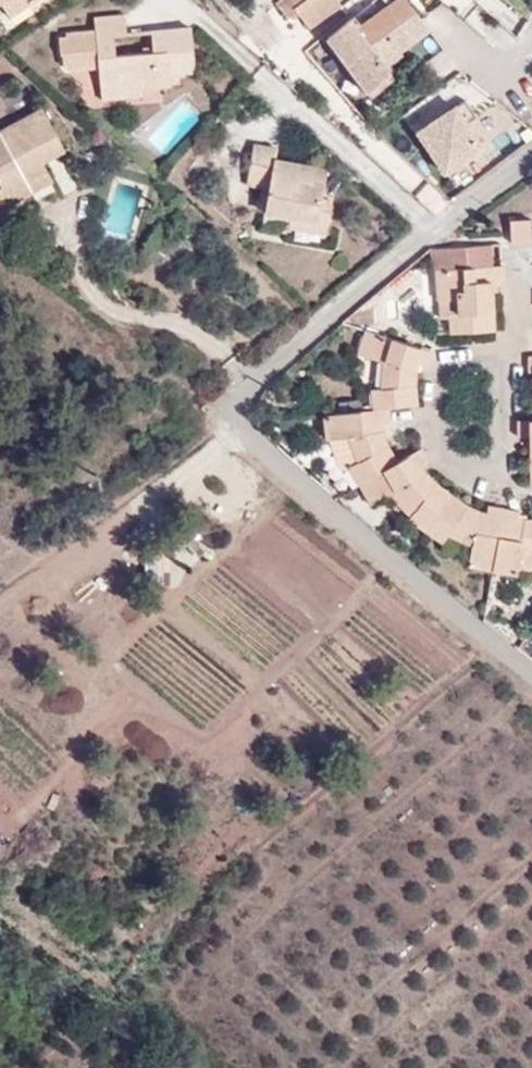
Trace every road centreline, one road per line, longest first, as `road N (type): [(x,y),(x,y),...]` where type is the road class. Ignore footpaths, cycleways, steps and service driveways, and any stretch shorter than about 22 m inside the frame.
road 1 (residential): [(531,678),(257,442),(245,400),(531,153)]
road 2 (residential): [(504,352),(505,468),(460,467),(432,435),(439,356)]

